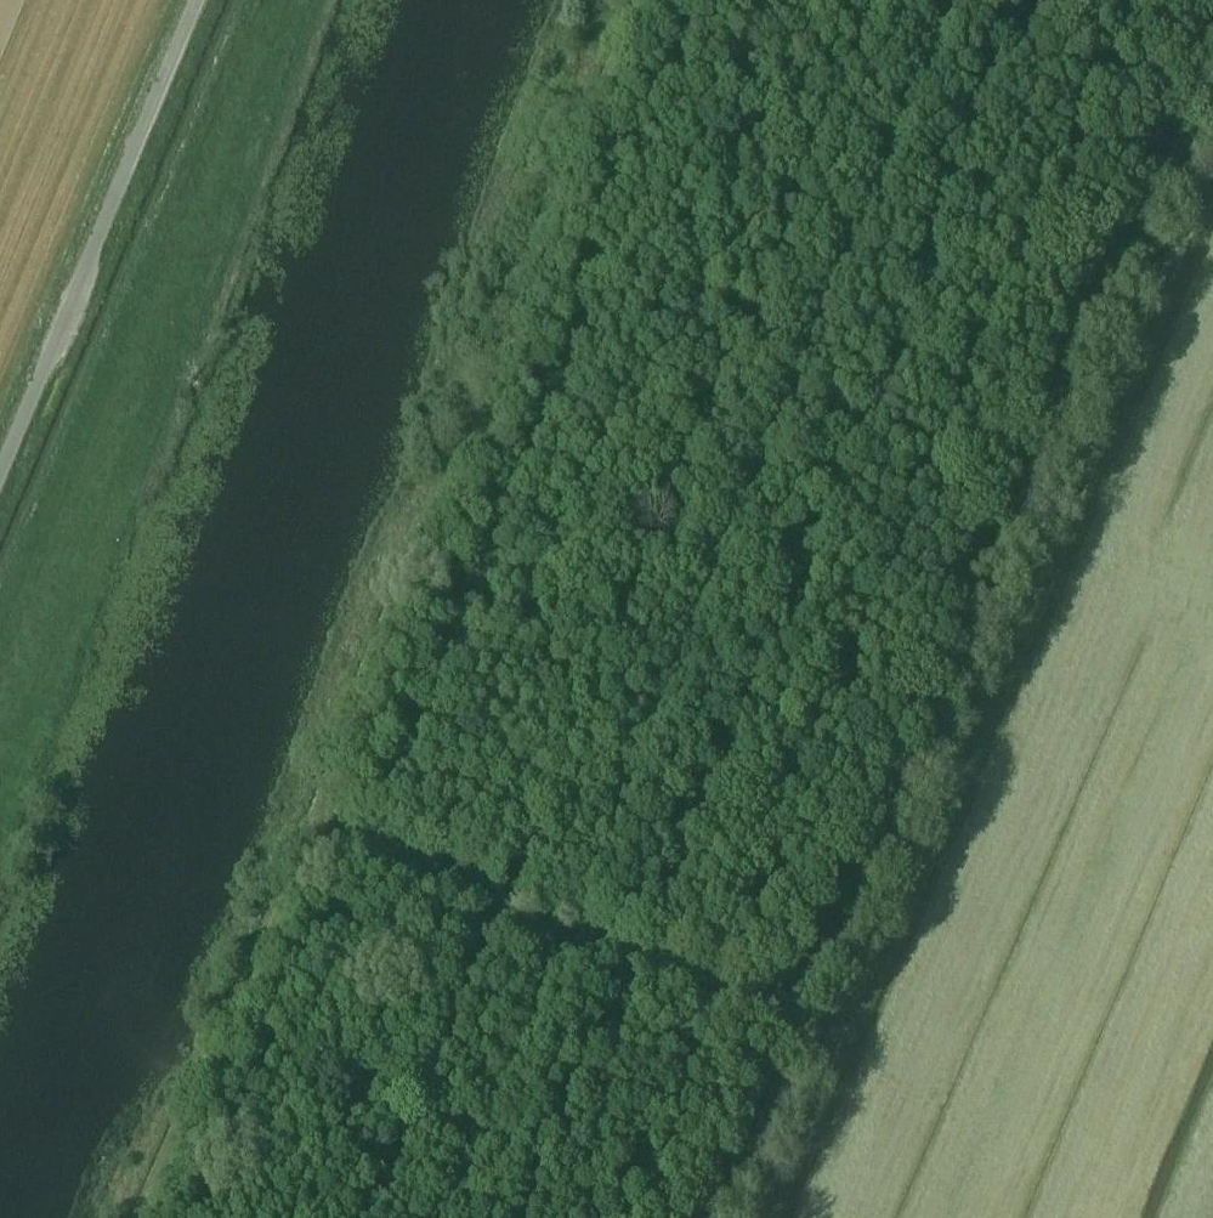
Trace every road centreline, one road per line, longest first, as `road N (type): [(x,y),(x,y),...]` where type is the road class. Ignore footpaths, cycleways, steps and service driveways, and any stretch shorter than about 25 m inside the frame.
road 1 (track): [(464,1217),(959,0)]
road 2 (track): [(123,1217),(301,818),(831,1033),(761,1217)]
road 3 (track): [(1212,130),(831,1033)]
road 4 (track): [(301,818),(626,0)]
road 5 (track): [(200,0),(0,478)]

